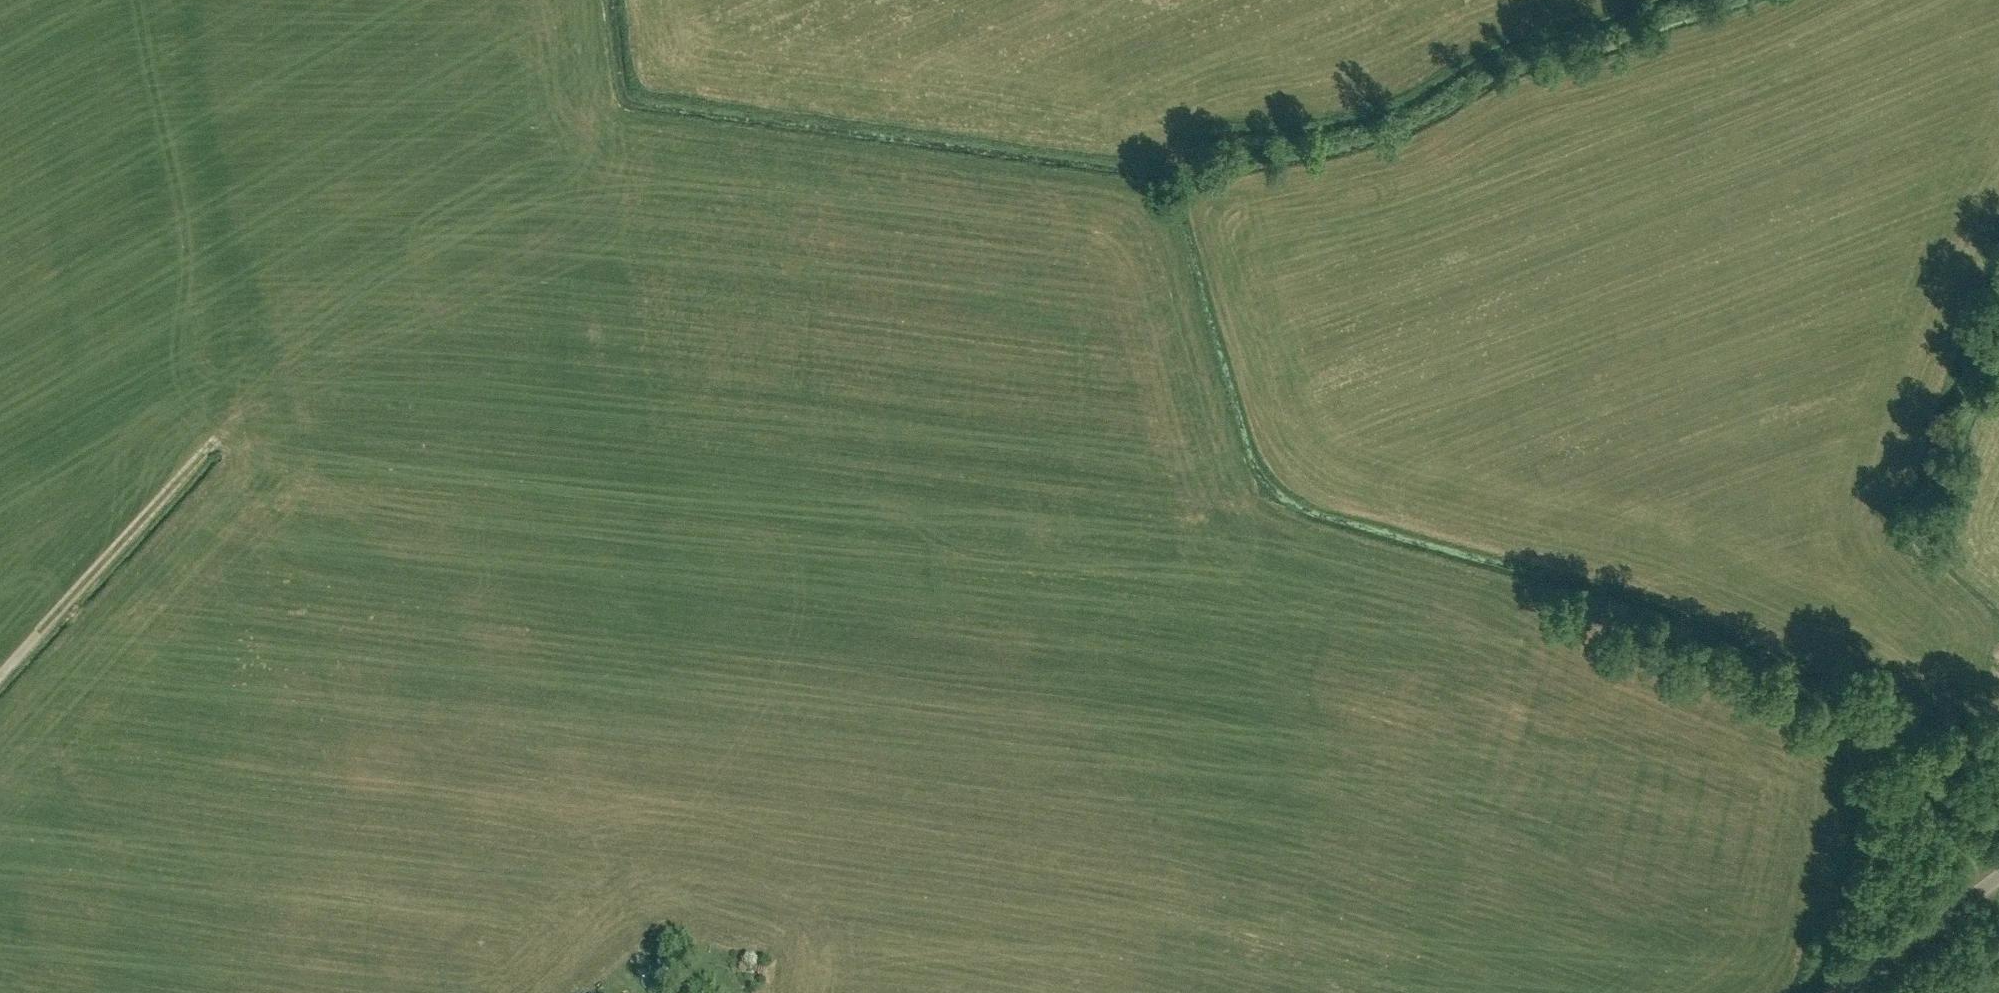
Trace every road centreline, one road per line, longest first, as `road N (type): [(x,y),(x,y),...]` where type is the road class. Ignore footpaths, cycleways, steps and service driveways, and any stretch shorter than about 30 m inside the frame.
road 1 (track): [(0,676),(221,435)]
road 2 (unclassified): [(1830,992),(1998,877)]

